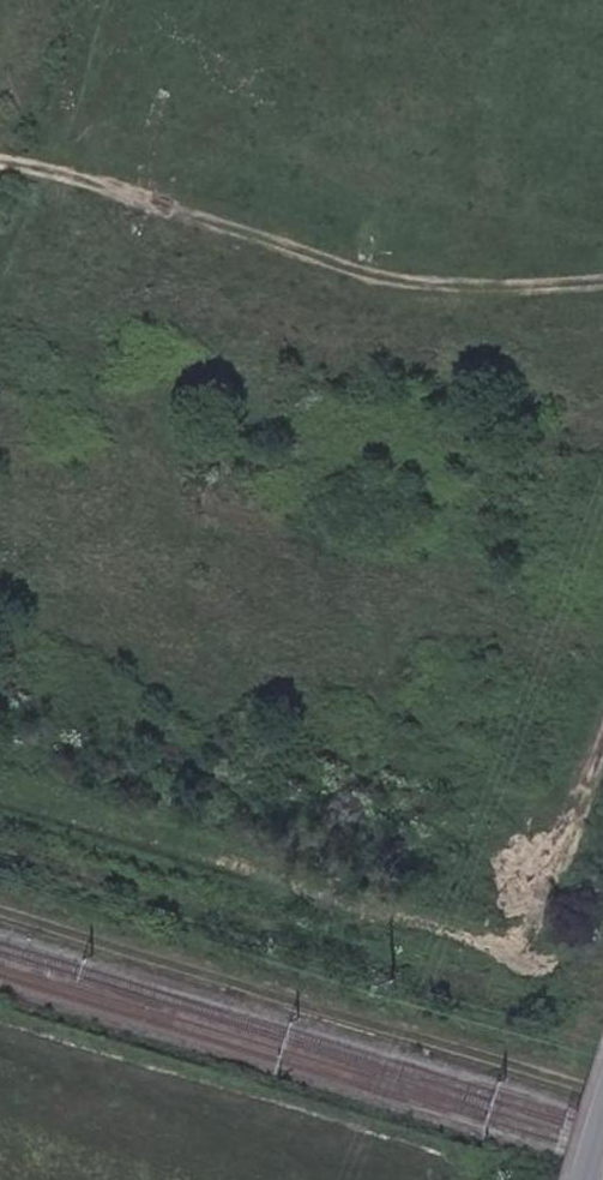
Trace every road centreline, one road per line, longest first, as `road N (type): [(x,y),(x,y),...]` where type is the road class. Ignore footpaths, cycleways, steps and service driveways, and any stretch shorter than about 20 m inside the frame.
road 1 (track): [(602,1092),(0,907)]
road 2 (track): [(602,280),(469,288),(364,269),(229,222),(0,161)]

